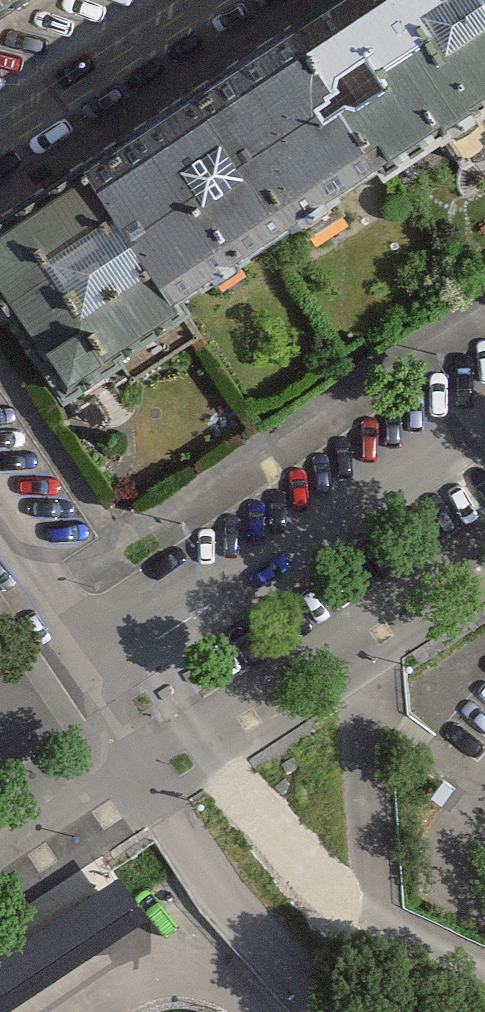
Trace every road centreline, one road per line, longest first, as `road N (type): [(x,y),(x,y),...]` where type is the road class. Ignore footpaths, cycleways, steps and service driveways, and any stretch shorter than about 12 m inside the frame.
road 1 (residential): [(86,663),(484,406)]
road 2 (residential): [(168,0),(0,114)]
road 3 (residential): [(0,519),(86,663)]

